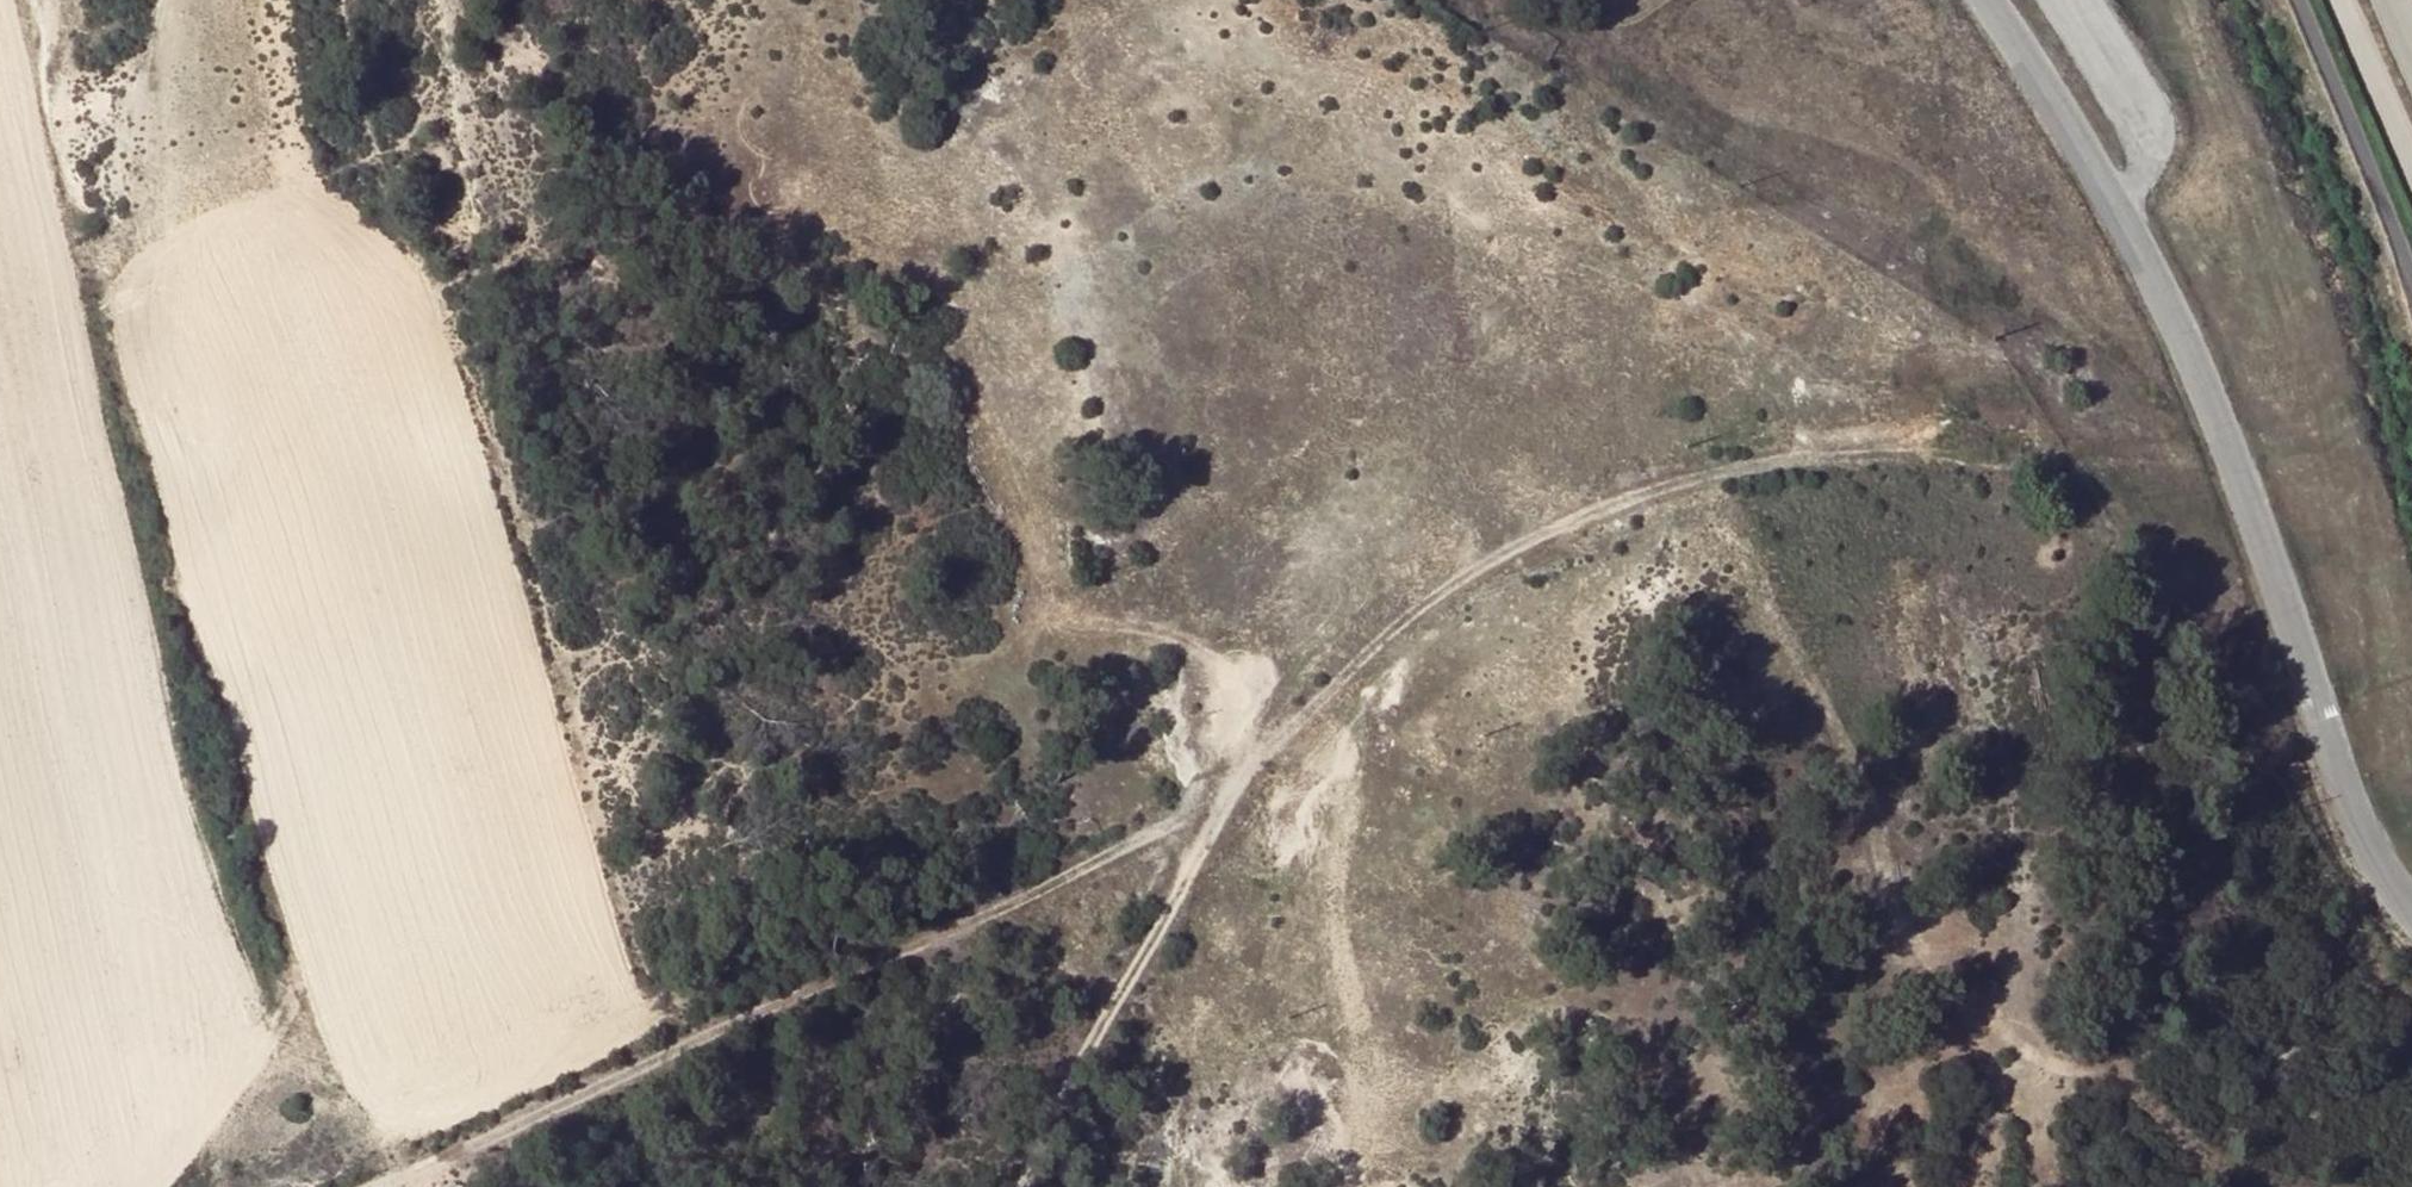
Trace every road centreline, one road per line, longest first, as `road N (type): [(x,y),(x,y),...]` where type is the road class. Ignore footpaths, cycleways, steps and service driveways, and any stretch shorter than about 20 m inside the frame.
road 1 (track): [(1018,1186),(1239,777),(1427,606),(1538,536),(1773,459),(1898,456),(2057,475)]
road 2 (track): [(380,1186),(1220,810)]

